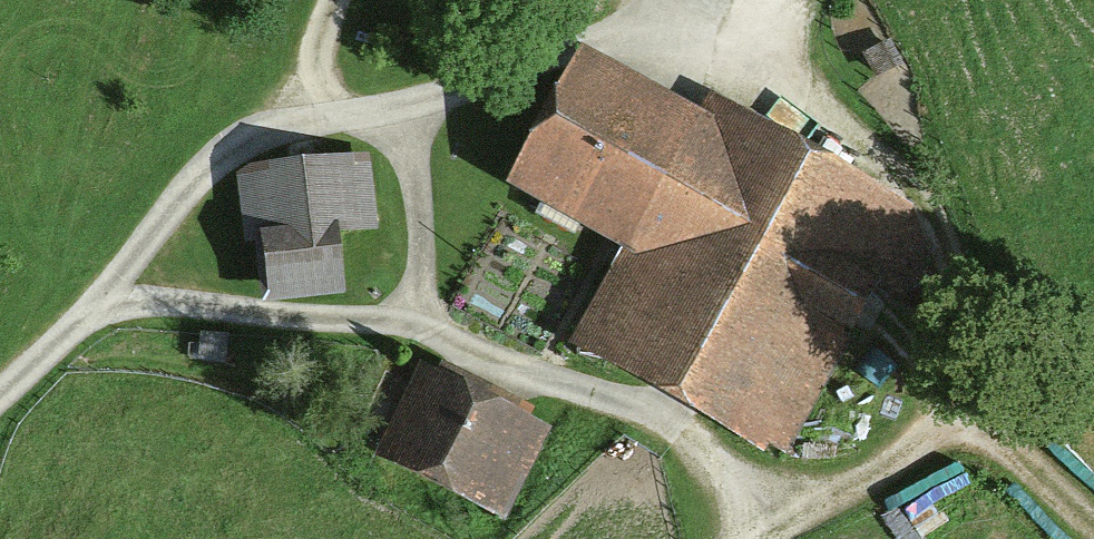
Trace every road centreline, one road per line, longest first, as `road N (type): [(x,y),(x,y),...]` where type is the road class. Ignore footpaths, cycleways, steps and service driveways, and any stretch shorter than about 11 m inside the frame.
road 1 (track): [(754,538),(746,492),(709,456),(639,418),(420,338),(104,304)]
road 2 (track): [(0,395),(104,304),(215,175),(260,149),(566,83)]
road 3 (track): [(757,534),(918,463),(1018,475),(1093,534)]

